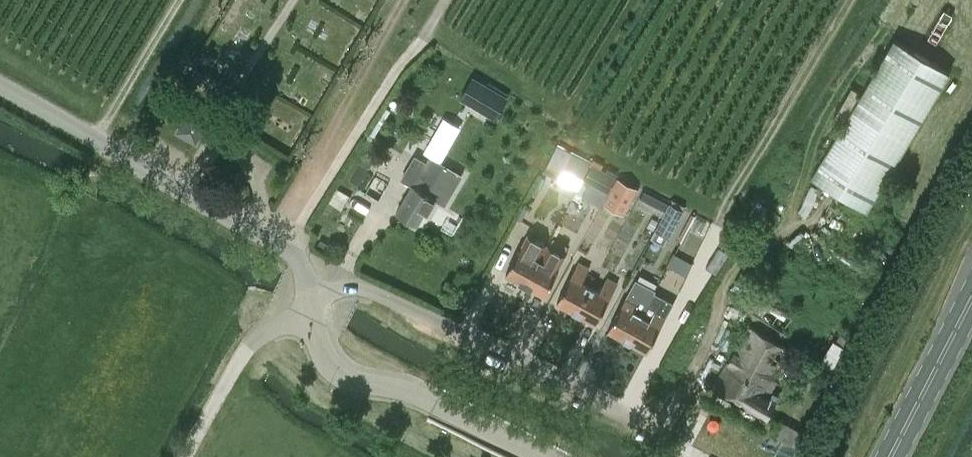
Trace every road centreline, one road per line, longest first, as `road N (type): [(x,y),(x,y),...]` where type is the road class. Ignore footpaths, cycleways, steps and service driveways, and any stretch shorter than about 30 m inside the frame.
road 1 (unclassified): [(321,288),(284,248),(0,86)]
road 2 (unclassified): [(662,435),(369,289),(321,288)]
road 3 (unclassified): [(542,456),(412,393),(339,372),(307,318),(321,288)]
road 4 (track): [(284,248),(437,0)]
road 5 (primary): [(891,456),(971,298)]
road 6 (track): [(97,142),(186,0)]

